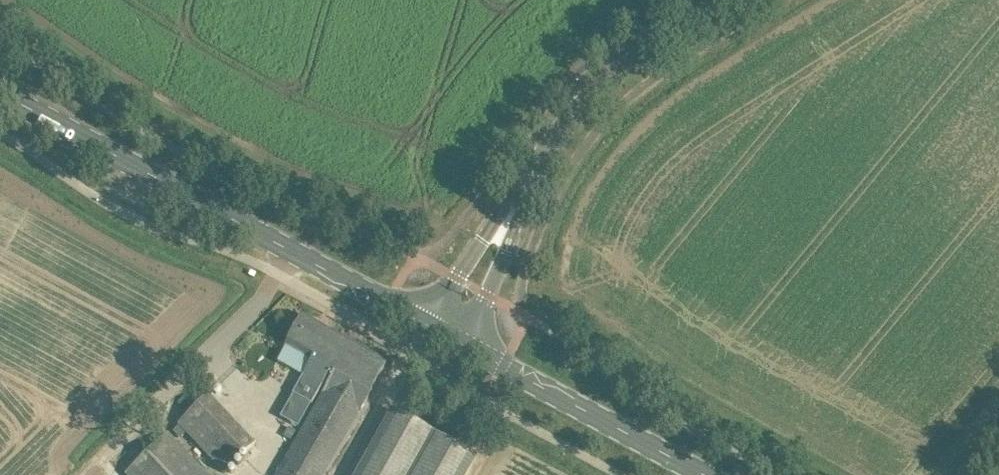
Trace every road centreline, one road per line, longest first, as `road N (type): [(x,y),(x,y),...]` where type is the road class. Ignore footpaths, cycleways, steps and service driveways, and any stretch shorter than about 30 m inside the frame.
road 1 (secondary): [(429,326),(0,92)]
road 2 (track): [(78,474),(297,255)]
road 3 (tertiary): [(526,188),(555,134),(596,88),(727,0)]
road 4 (secondary): [(705,474),(475,351)]
road 5 (tertiary): [(475,351),(526,188)]
road 6 (tertiary): [(526,188),(455,278),(429,326)]

